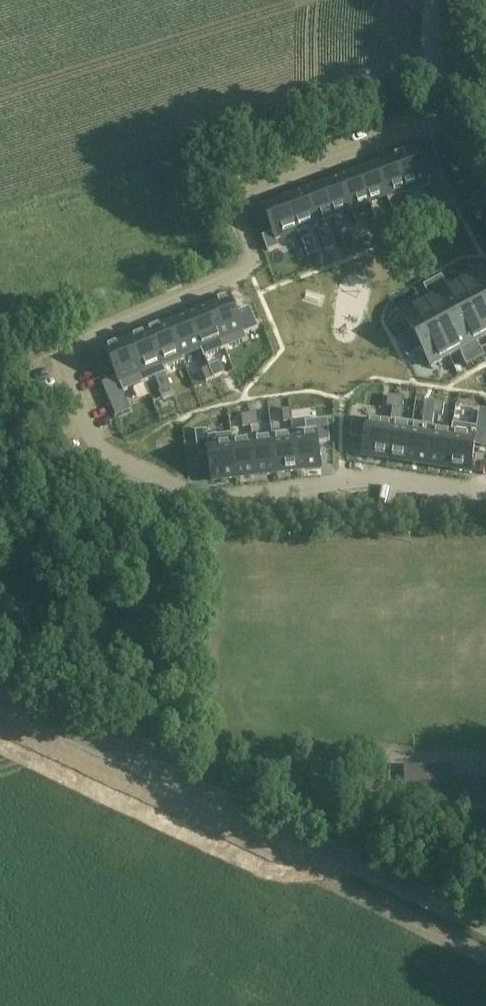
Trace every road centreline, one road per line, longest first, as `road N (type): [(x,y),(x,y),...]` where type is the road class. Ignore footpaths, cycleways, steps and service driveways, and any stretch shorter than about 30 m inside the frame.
road 1 (residential): [(447,118),(251,191),(238,214),(256,261),(246,270),(79,341),(57,358),(93,446),(209,499),(395,478),(485,492)]
road 2 (unclassified): [(485,927),(0,698)]

